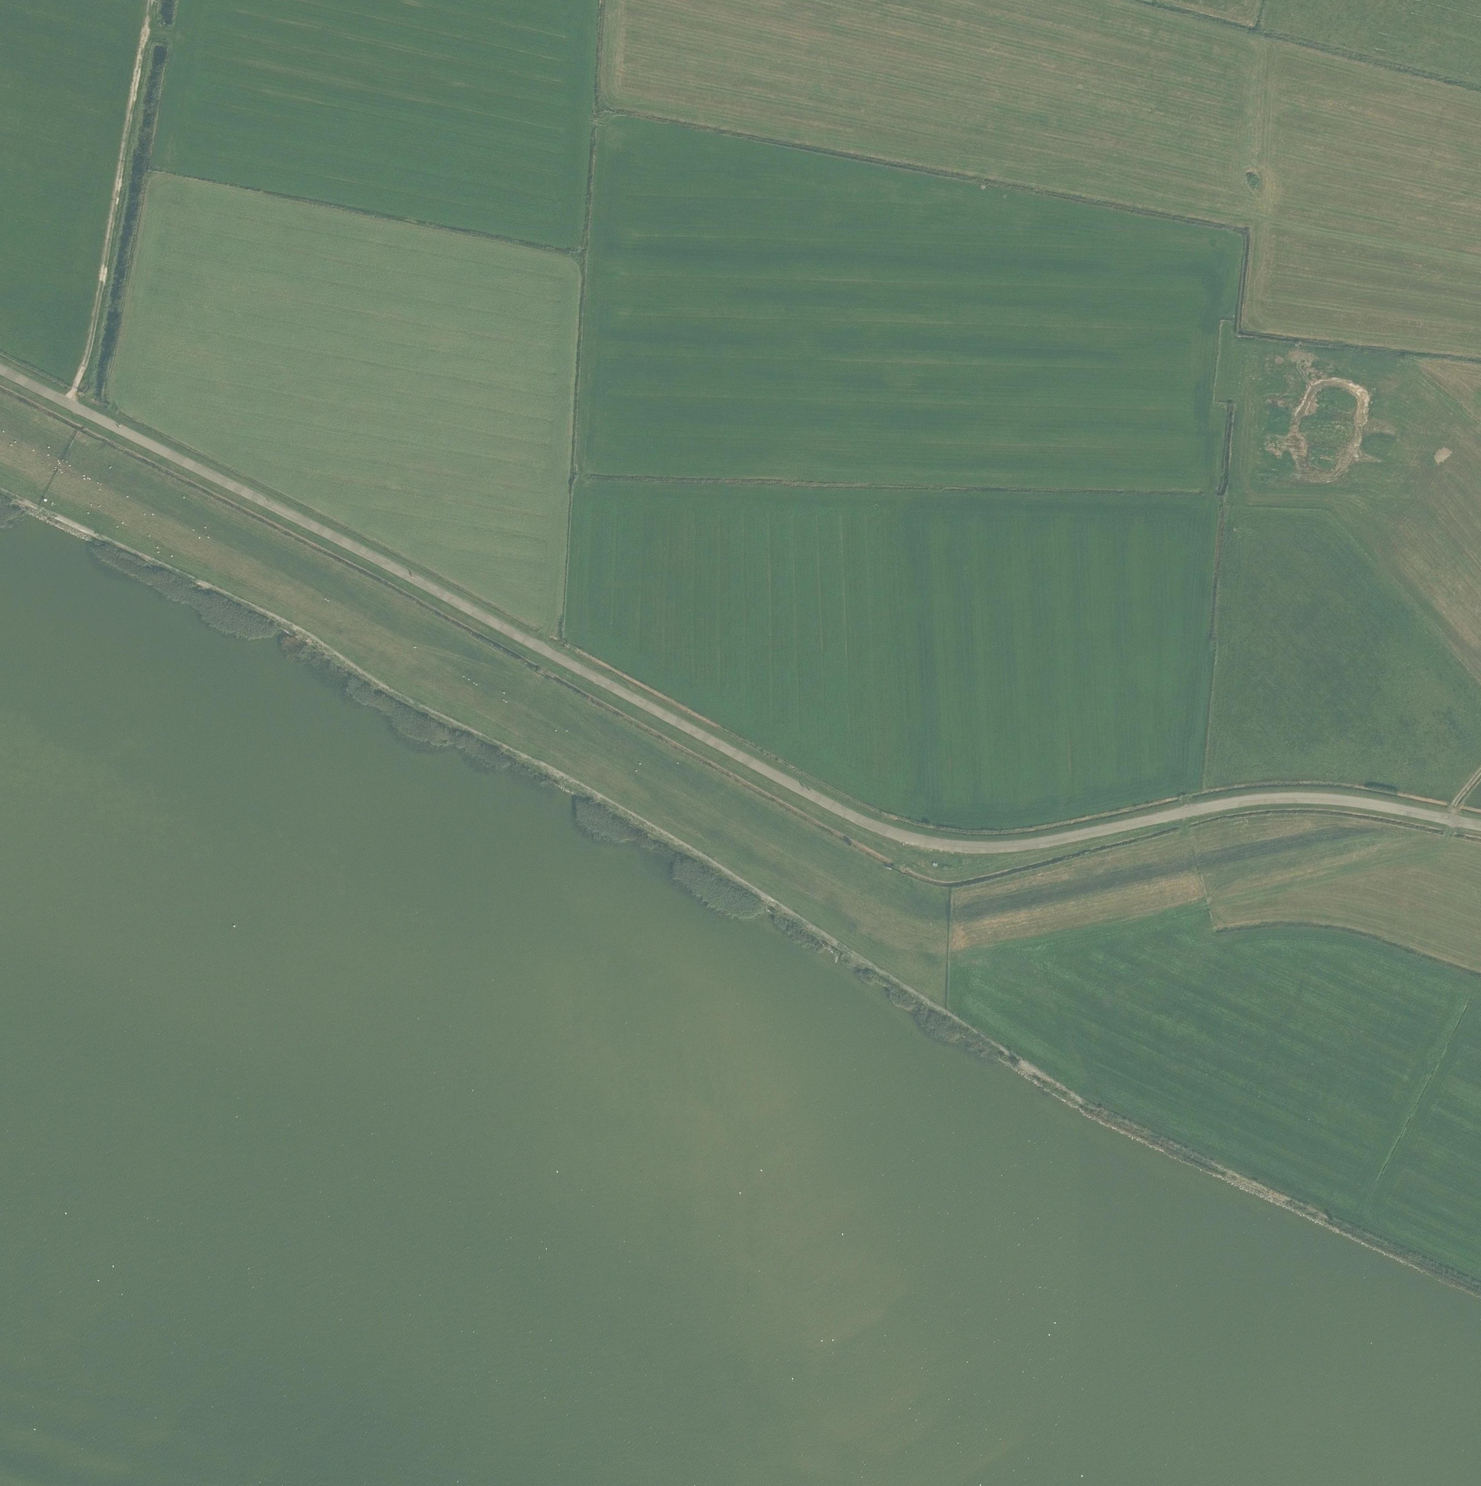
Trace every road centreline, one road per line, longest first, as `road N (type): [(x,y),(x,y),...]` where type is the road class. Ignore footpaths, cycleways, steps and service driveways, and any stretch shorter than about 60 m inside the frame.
road 1 (tertiary): [(0,368),(899,835),(952,846),(1019,846),(1286,798),(1348,801),(1480,826)]
road 2 (track): [(149,0),(83,370),(68,403)]
road 3 (track): [(1208,906),(1421,858),(1445,847),(1450,820)]
road 4 (track): [(537,687),(398,639),(327,630)]
road 5 (track): [(554,655),(537,687),(626,766)]

